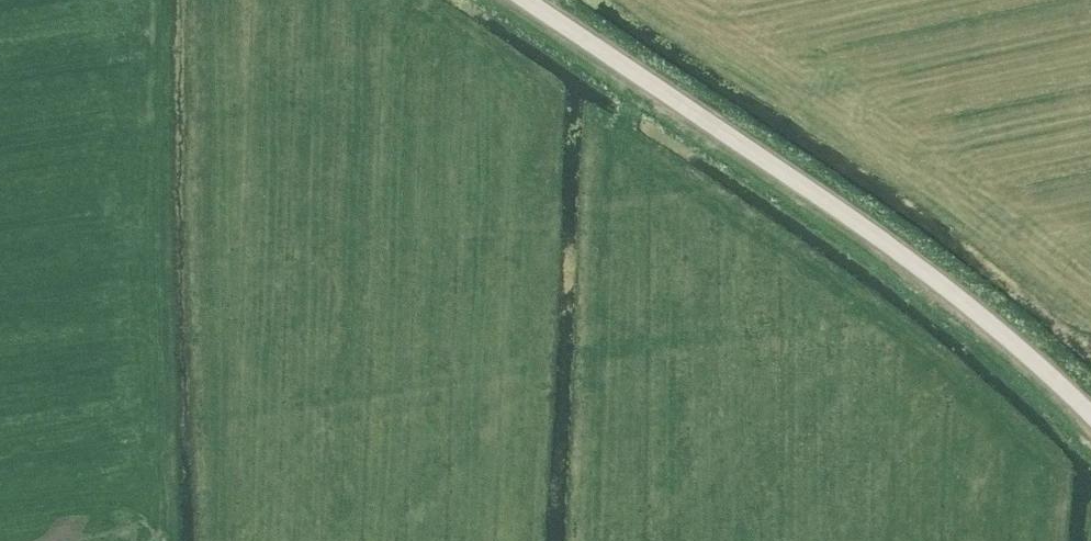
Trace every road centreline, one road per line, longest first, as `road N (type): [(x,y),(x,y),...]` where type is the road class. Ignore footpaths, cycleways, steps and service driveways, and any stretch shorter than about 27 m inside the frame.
road 1 (tertiary): [(1090,424),(962,306),(510,0)]

